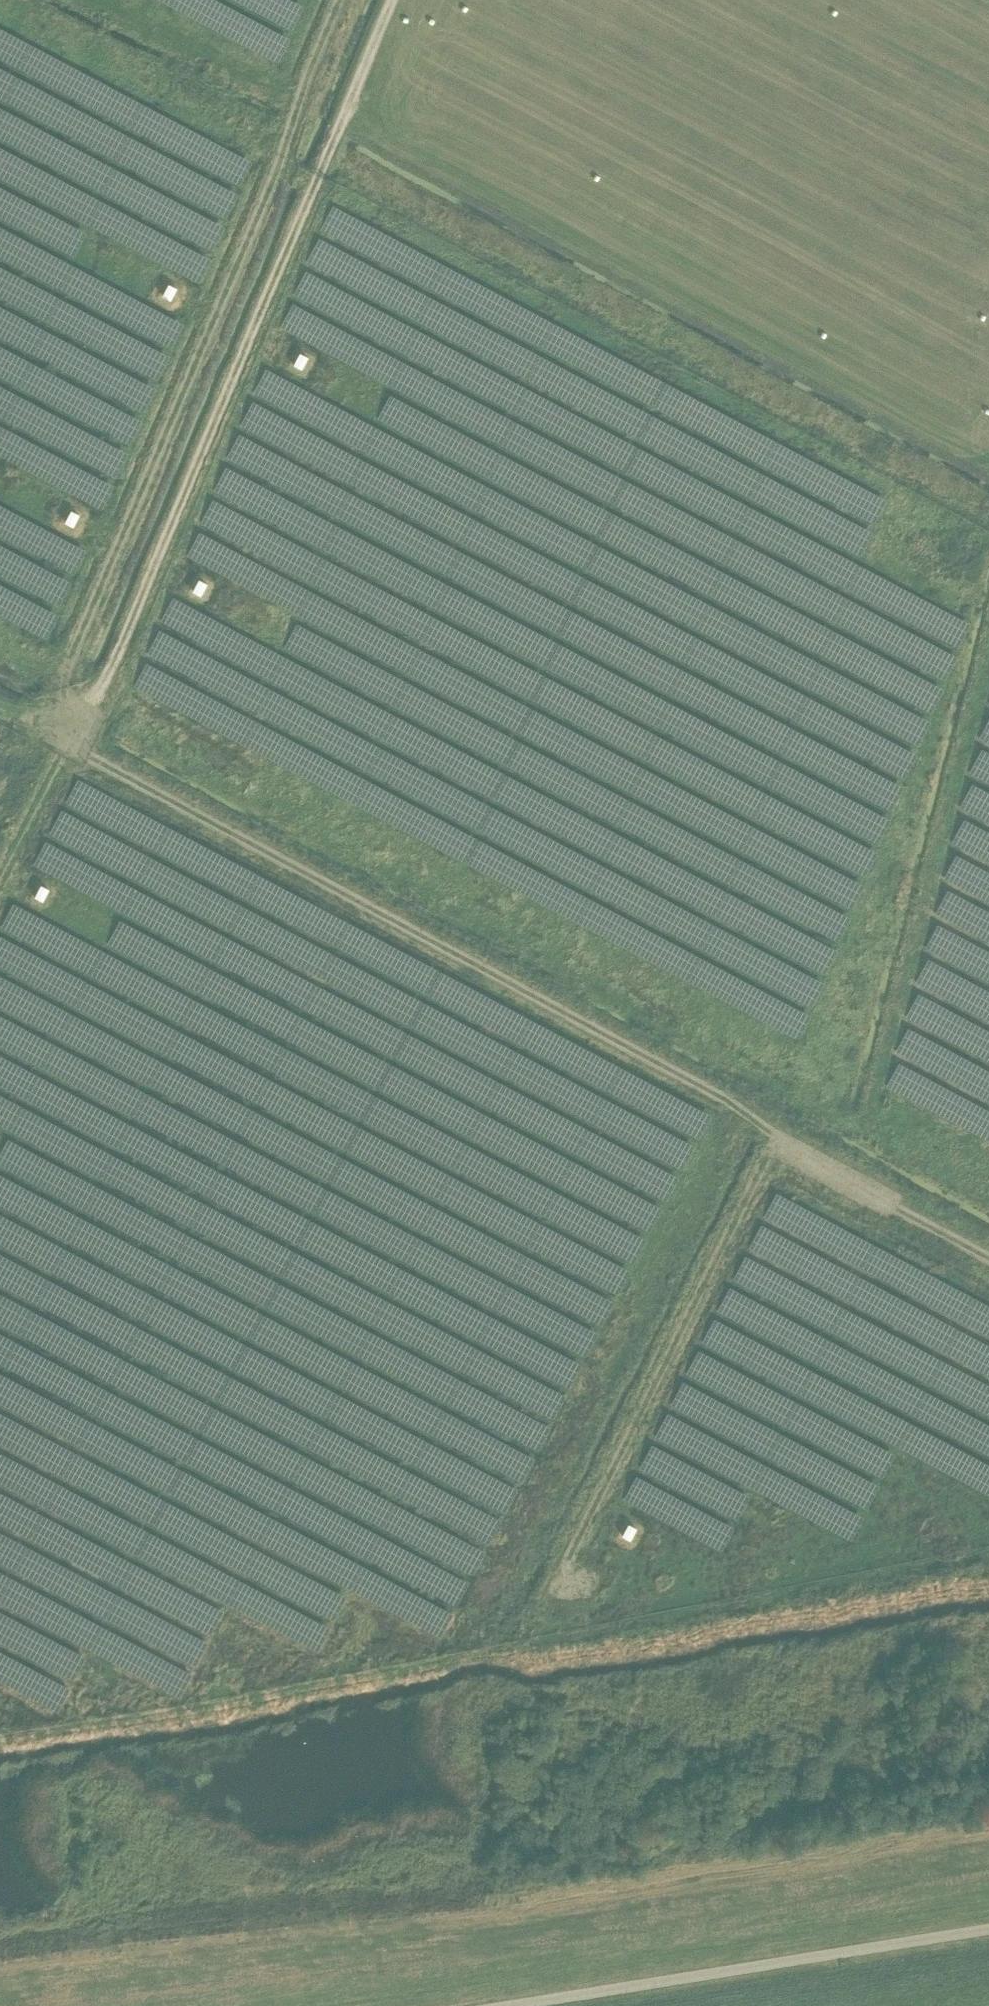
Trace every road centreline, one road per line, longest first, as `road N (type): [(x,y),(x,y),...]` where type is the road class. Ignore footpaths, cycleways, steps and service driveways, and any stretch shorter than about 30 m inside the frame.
road 1 (unclassified): [(988,1928),(504,2005)]

